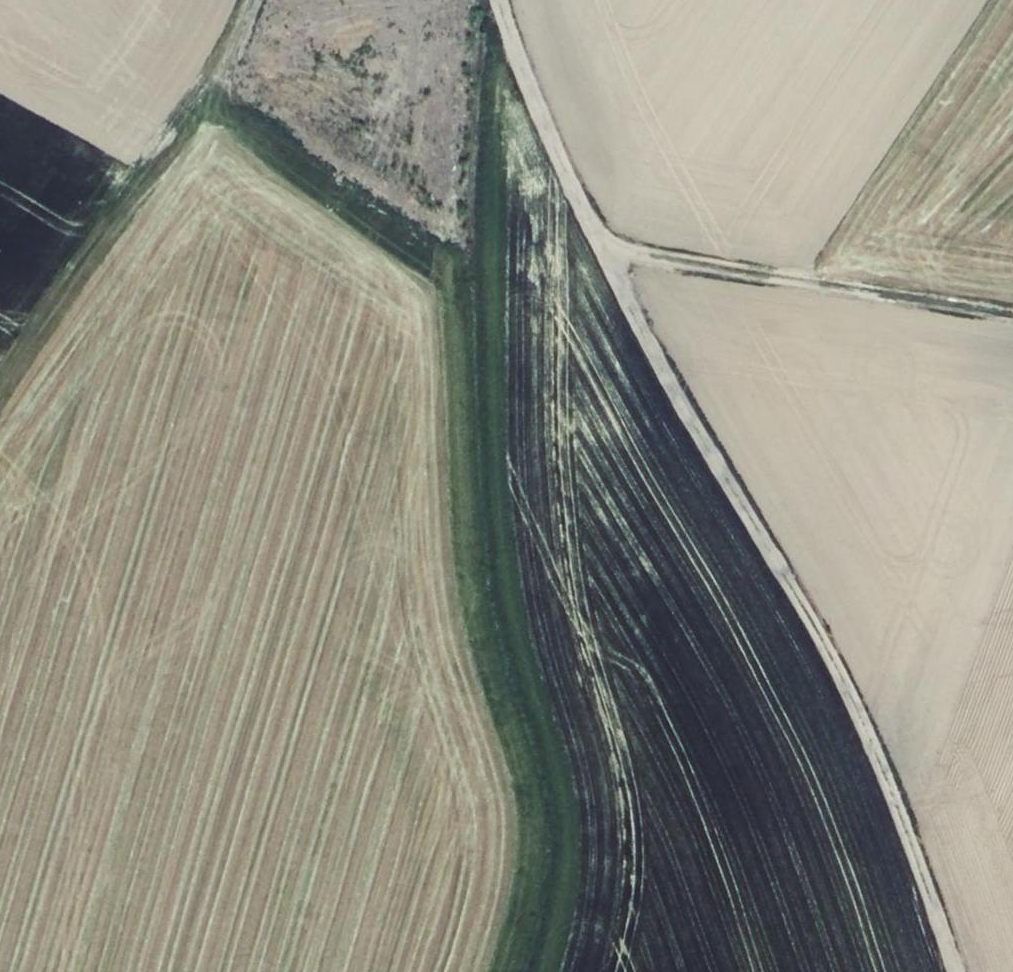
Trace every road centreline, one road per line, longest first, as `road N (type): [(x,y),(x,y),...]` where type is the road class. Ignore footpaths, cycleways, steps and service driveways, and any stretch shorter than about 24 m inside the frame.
road 1 (track): [(955,971),(803,593),(587,207),(501,0)]

